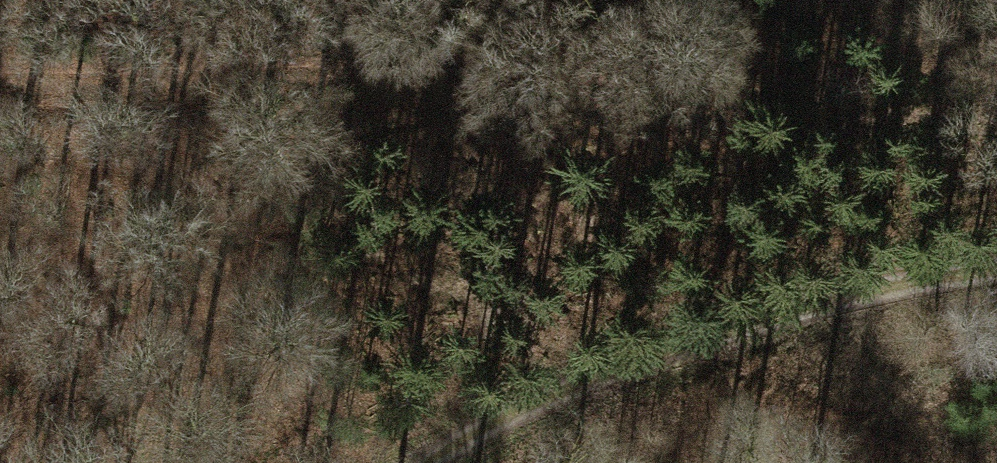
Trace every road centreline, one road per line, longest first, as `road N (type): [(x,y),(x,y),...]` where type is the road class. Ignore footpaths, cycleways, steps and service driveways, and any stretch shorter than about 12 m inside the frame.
road 1 (track): [(0,87),(427,92),(996,144)]
road 2 (track): [(411,462),(701,328),(996,273)]

